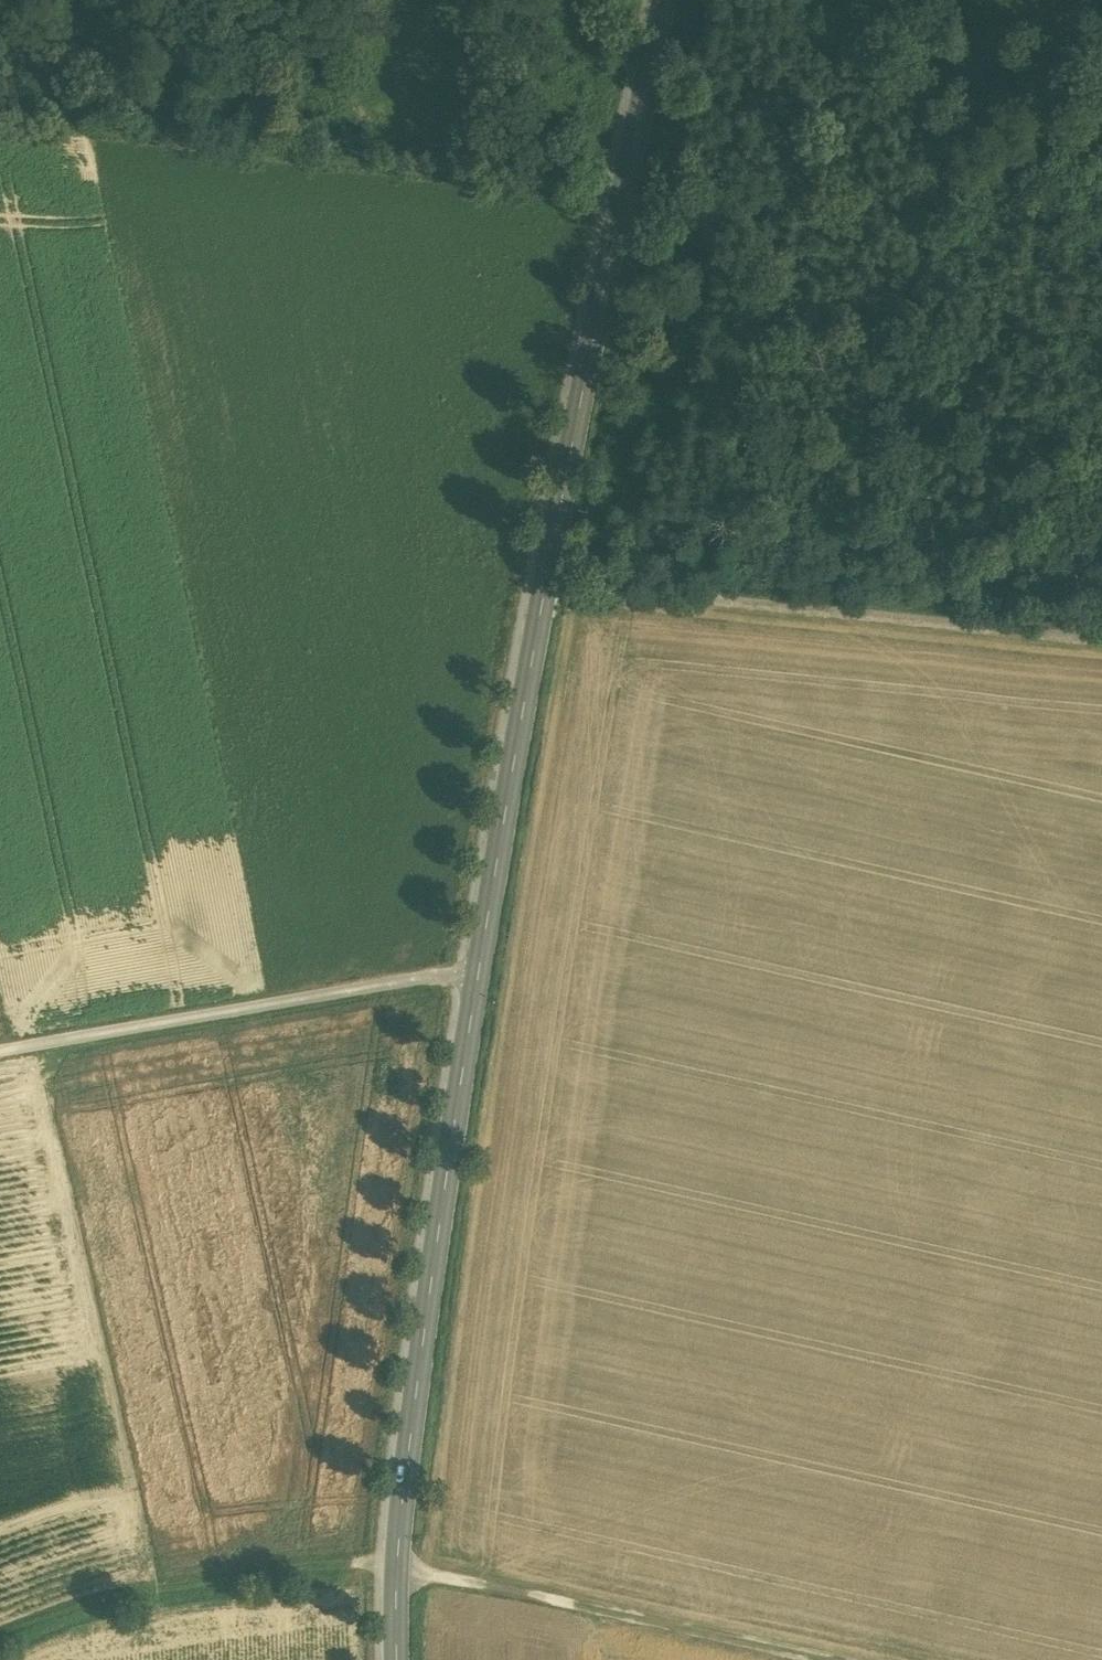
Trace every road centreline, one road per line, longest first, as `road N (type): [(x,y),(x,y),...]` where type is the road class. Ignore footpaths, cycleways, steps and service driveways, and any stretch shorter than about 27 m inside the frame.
road 1 (secondary): [(664,0),(511,768),(402,1464),(394,1659)]
road 2 (track): [(0,1642),(116,1594),(377,1563),(809,1659)]
road 3 (track): [(623,195),(0,122)]
road 4 (track): [(1101,633),(545,582)]
road 5 (track): [(479,972),(0,1050)]

